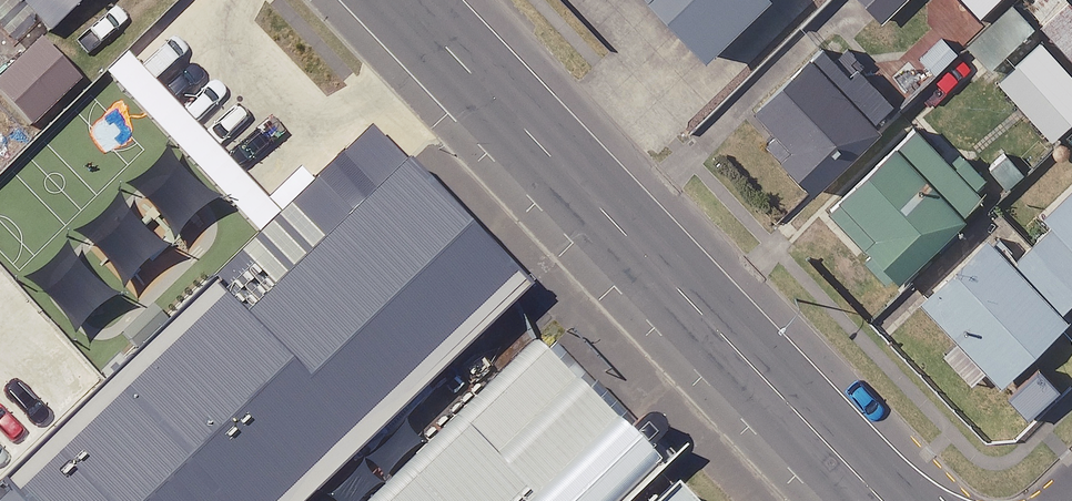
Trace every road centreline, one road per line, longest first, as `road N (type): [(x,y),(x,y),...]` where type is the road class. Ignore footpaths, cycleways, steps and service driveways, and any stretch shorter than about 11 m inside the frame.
road 1 (tertiary): [(887,500),(405,0)]

